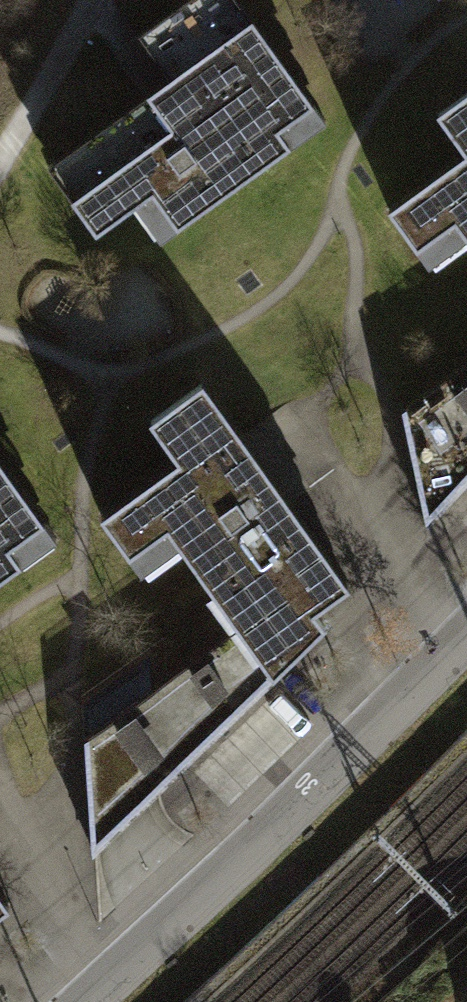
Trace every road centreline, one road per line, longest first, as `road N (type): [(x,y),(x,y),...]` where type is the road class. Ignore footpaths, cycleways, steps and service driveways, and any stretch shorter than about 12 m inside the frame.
road 1 (residential): [(88,1001),(466,641)]

